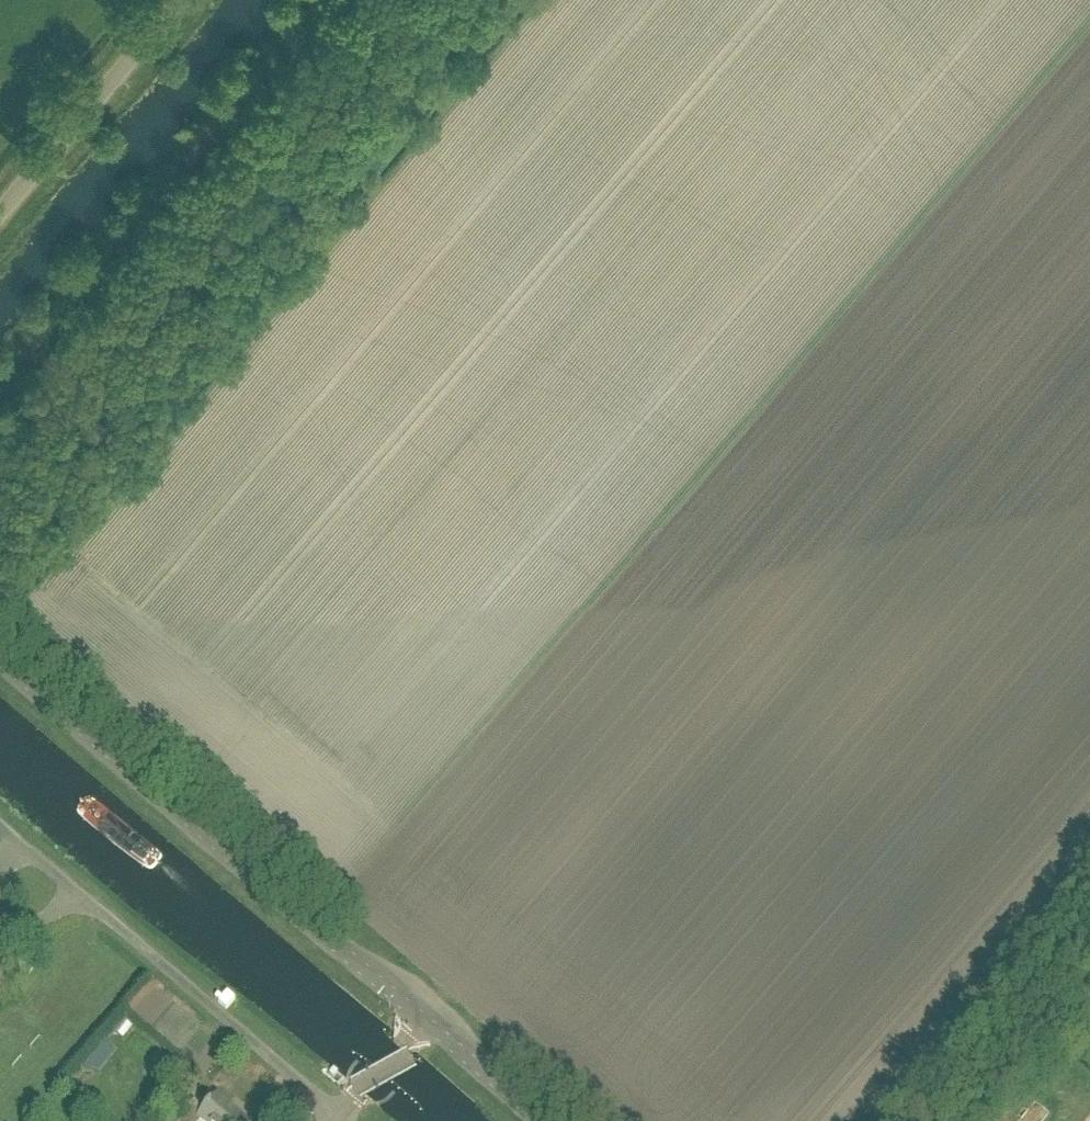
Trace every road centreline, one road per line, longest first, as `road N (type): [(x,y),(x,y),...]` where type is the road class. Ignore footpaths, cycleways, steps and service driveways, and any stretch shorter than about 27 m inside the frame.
road 1 (unclassified): [(430,1011),(321,939),(0,663)]
road 2 (track): [(340,0),(0,410)]
road 3 (unclassified): [(339,1118),(0,827)]
road 4 (unclassified): [(0,211),(179,0)]
road 5 (unclassified): [(538,1120),(430,1011)]
road 6 (unclassified): [(339,1118),(430,1011)]

